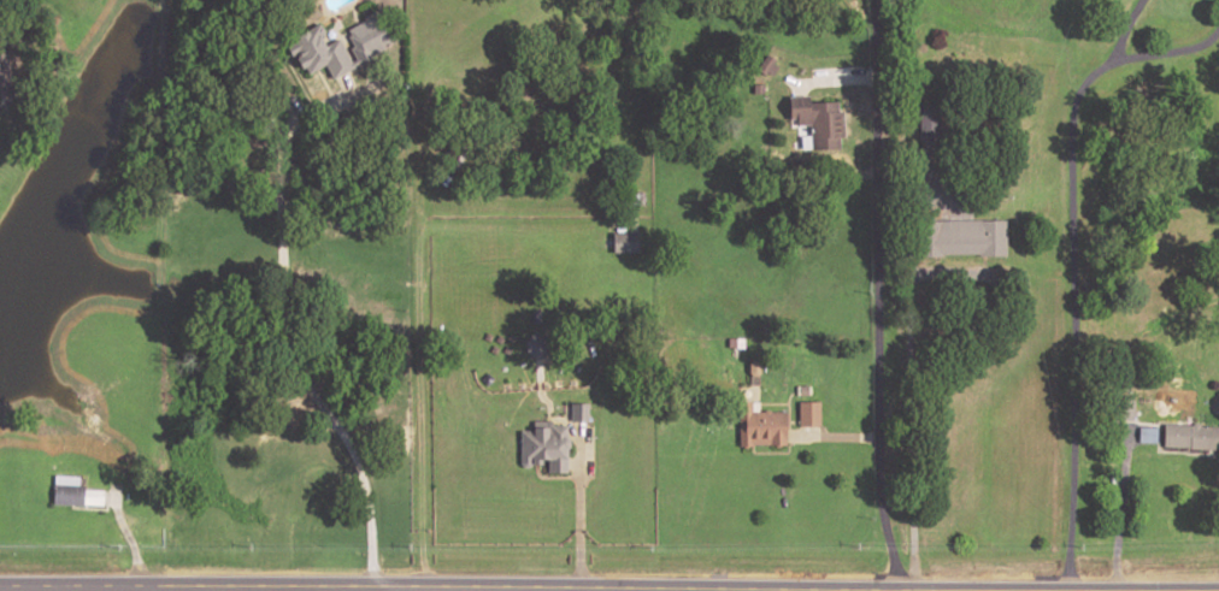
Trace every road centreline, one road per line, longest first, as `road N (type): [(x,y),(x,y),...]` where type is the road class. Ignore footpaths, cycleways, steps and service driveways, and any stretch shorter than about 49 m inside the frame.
road 1 (tertiary): [(0,584),(1218,590)]
road 2 (track): [(423,586),(420,88)]

